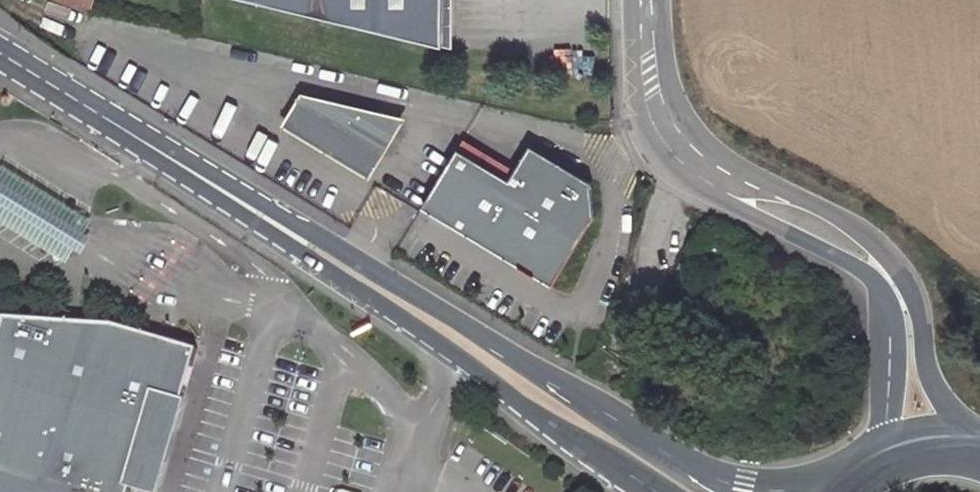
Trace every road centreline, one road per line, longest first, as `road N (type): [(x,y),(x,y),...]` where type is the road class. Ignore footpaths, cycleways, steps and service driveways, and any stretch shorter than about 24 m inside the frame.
road 1 (primary): [(761,491),(711,481),(150,146)]
road 2 (primary): [(150,146),(655,491)]
road 3 (unclassified): [(646,0),(648,77),(672,141),(739,191),(884,272)]
road 4 (unclassified): [(975,449),(927,363),(920,319),(884,272)]
road 5 (unclassified): [(884,272),(898,326),(898,371),(879,462)]
road 6 (primary): [(150,146),(0,53)]

